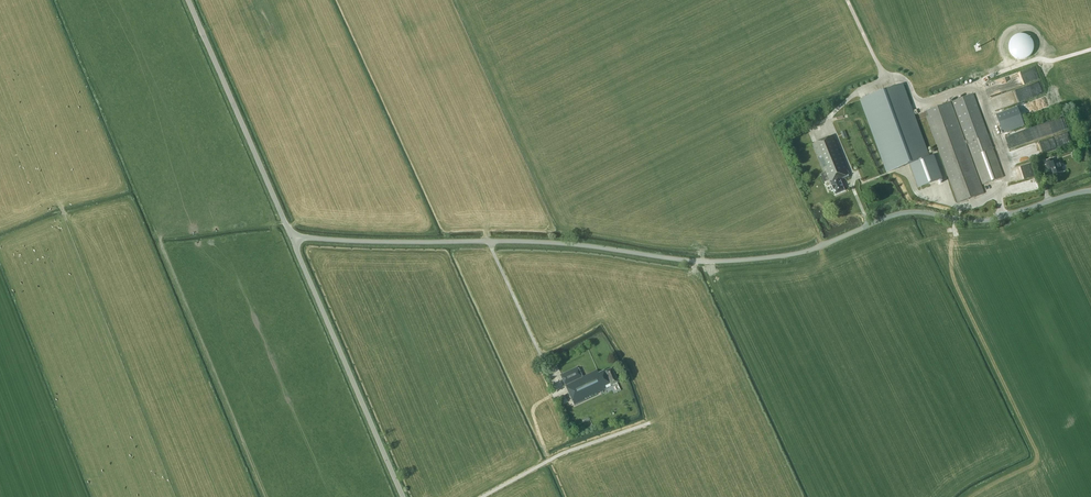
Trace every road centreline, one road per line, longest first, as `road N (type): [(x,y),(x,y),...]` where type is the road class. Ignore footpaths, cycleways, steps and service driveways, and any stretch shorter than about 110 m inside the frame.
road 1 (unclassified): [(1090,191),(987,220),(902,214),(807,251),(716,261),(579,244),(292,238)]
road 2 (unclassified): [(404,496),(292,238)]
road 3 (unclassified): [(292,238),(188,0)]

